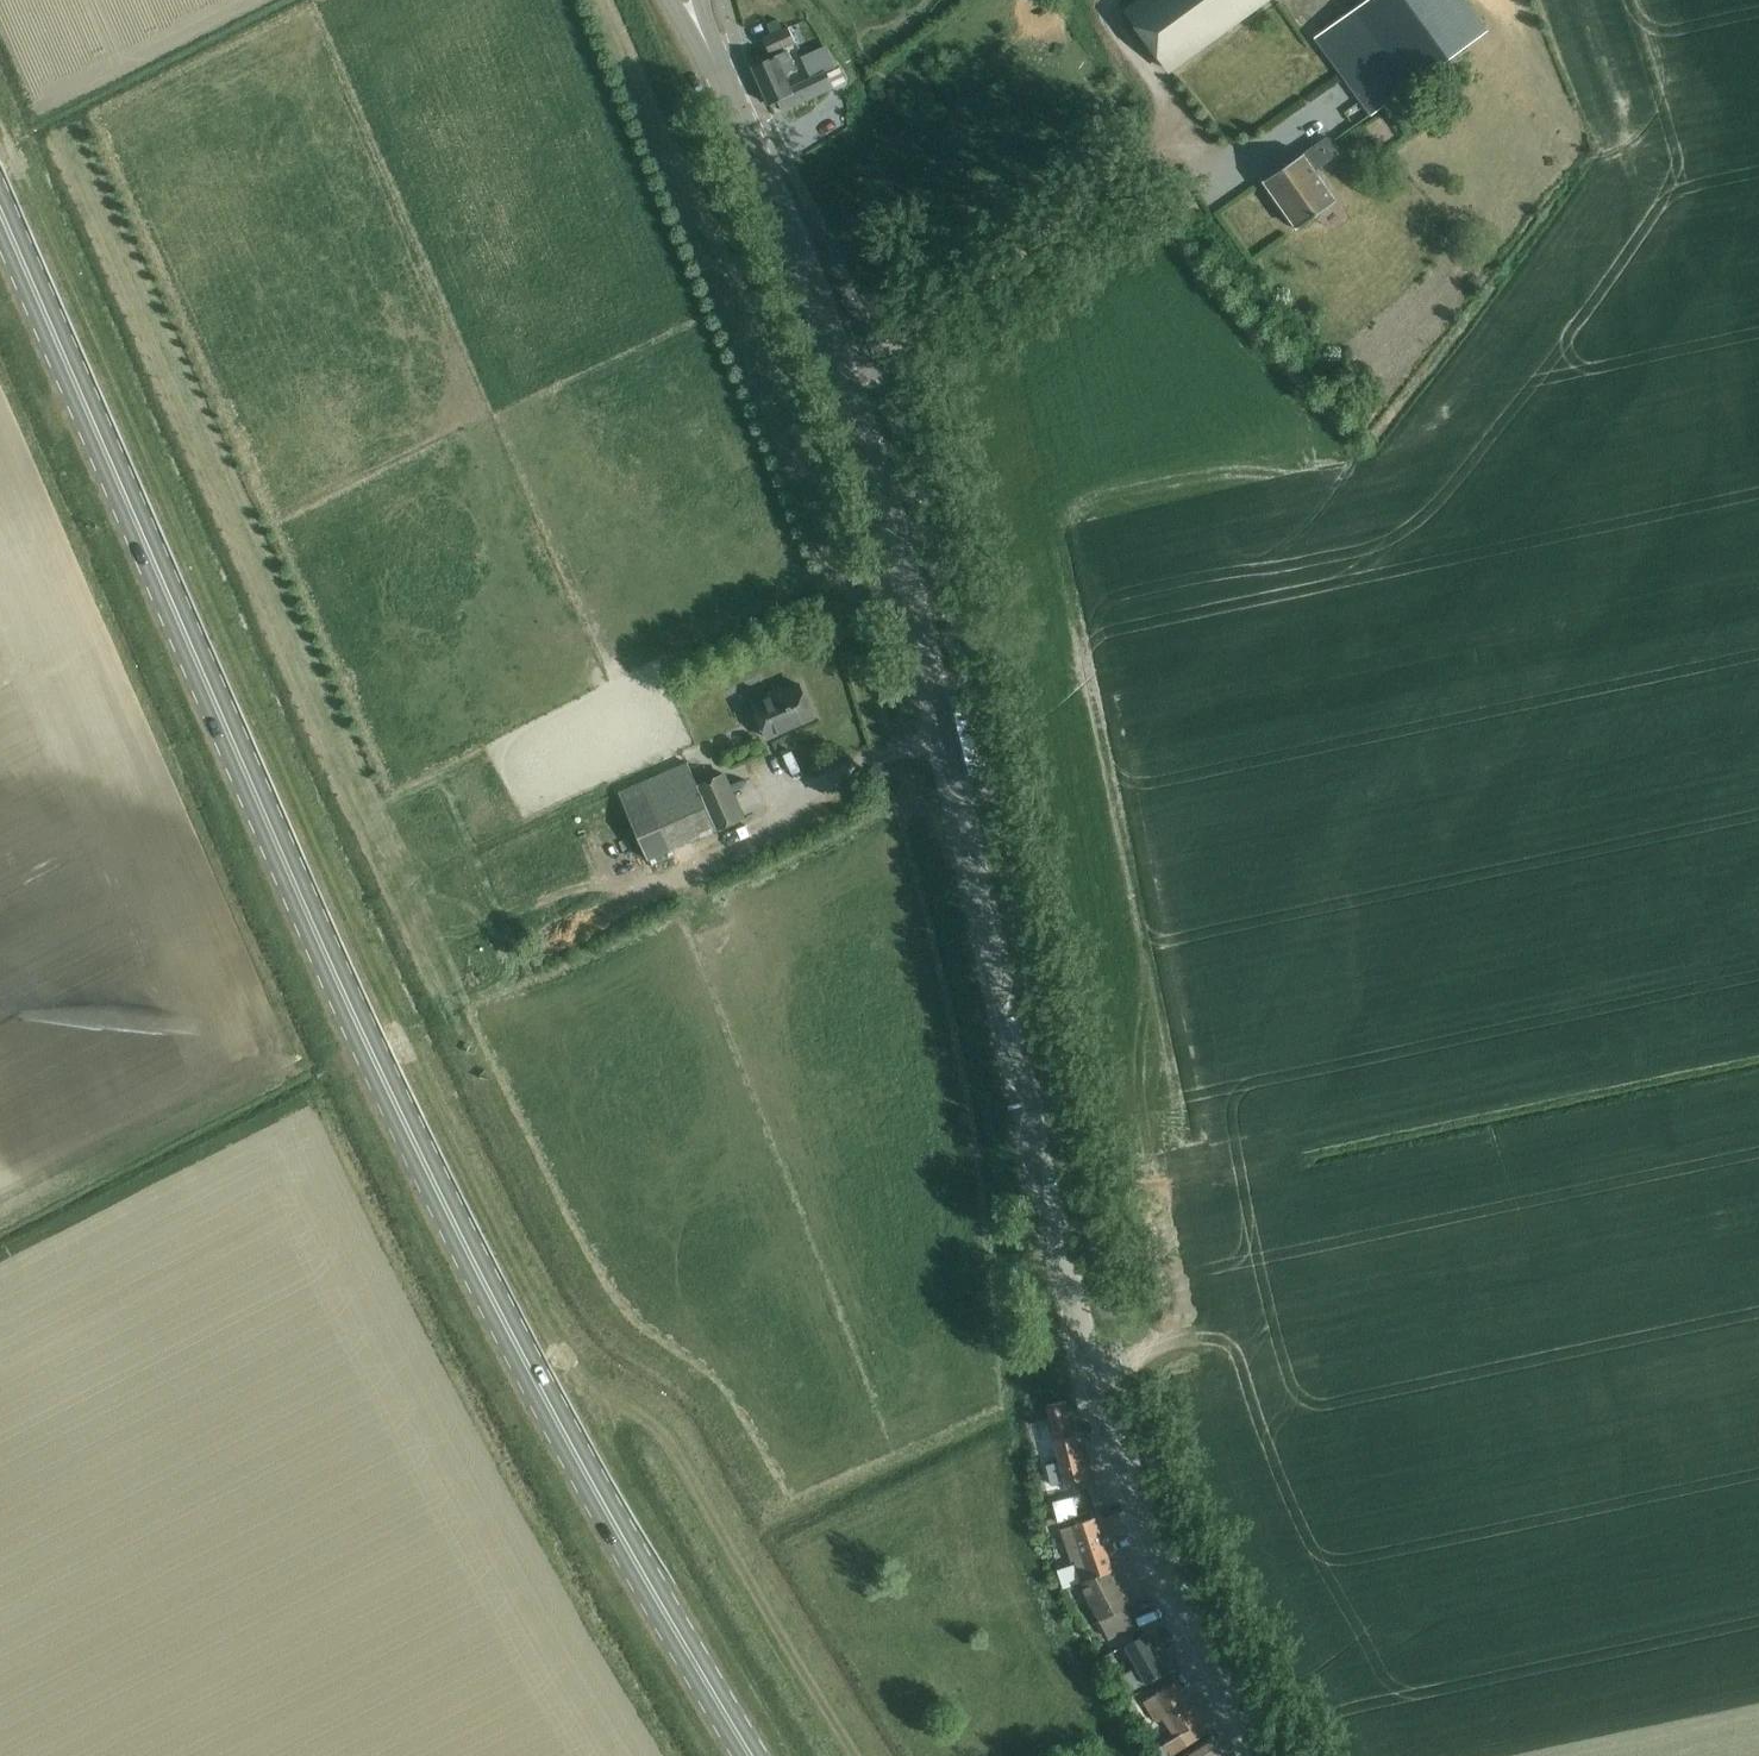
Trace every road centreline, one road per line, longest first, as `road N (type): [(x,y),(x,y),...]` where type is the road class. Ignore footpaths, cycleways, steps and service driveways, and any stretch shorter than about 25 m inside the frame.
road 1 (tertiary): [(1267,1755),(1195,1625),(1097,1386),(1037,1161),(954,774),(883,492),(845,375),(709,48)]
road 2 (primary): [(750,1755),(543,1398),(377,1064),(0,214)]

